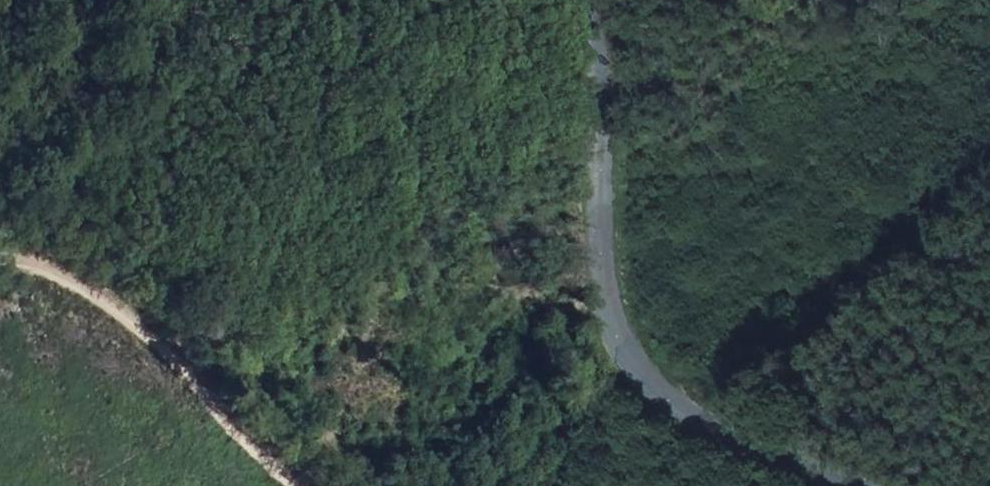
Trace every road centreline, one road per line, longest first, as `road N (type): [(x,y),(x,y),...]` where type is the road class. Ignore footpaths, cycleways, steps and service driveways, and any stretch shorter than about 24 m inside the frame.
road 1 (tertiary): [(852,485),(663,394),(618,339),(603,274),(598,37),(587,0)]
road 2 (track): [(323,485),(145,321),(60,263),(0,252)]

